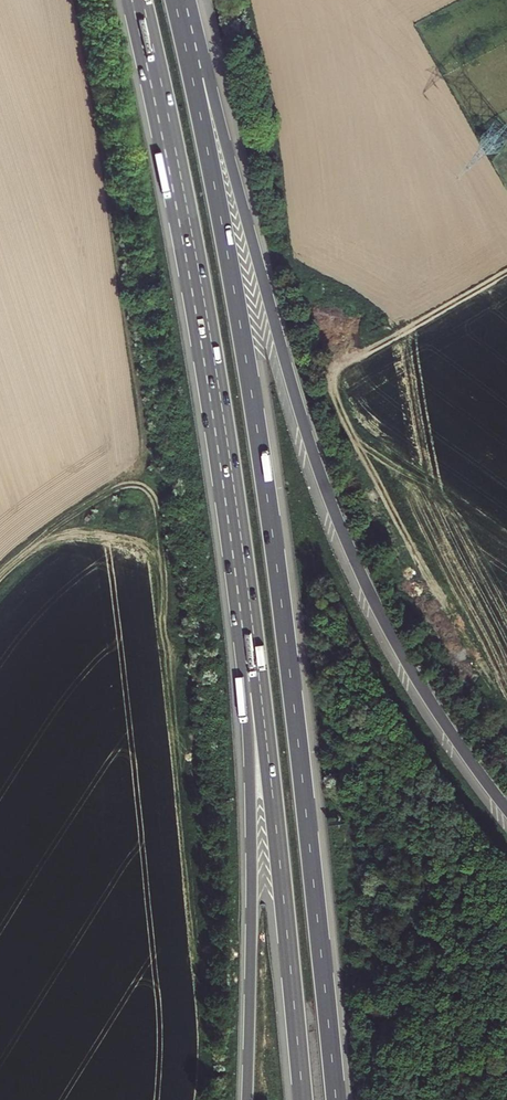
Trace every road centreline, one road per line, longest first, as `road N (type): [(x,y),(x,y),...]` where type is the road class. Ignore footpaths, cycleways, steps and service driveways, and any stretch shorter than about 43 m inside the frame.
road 1 (motorway): [(336,1099),(266,487),(177,0)]
road 2 (motorway): [(506,808),(425,691),(324,481),(191,0)]
road 3 (motorway): [(137,0),(198,293),(255,681)]
road 4 (motorway): [(255,681),(245,689),(253,887),(247,1099)]
road 5 (motorway): [(255,681),(303,1099)]
road 6 (track): [(506,274),(338,371)]

